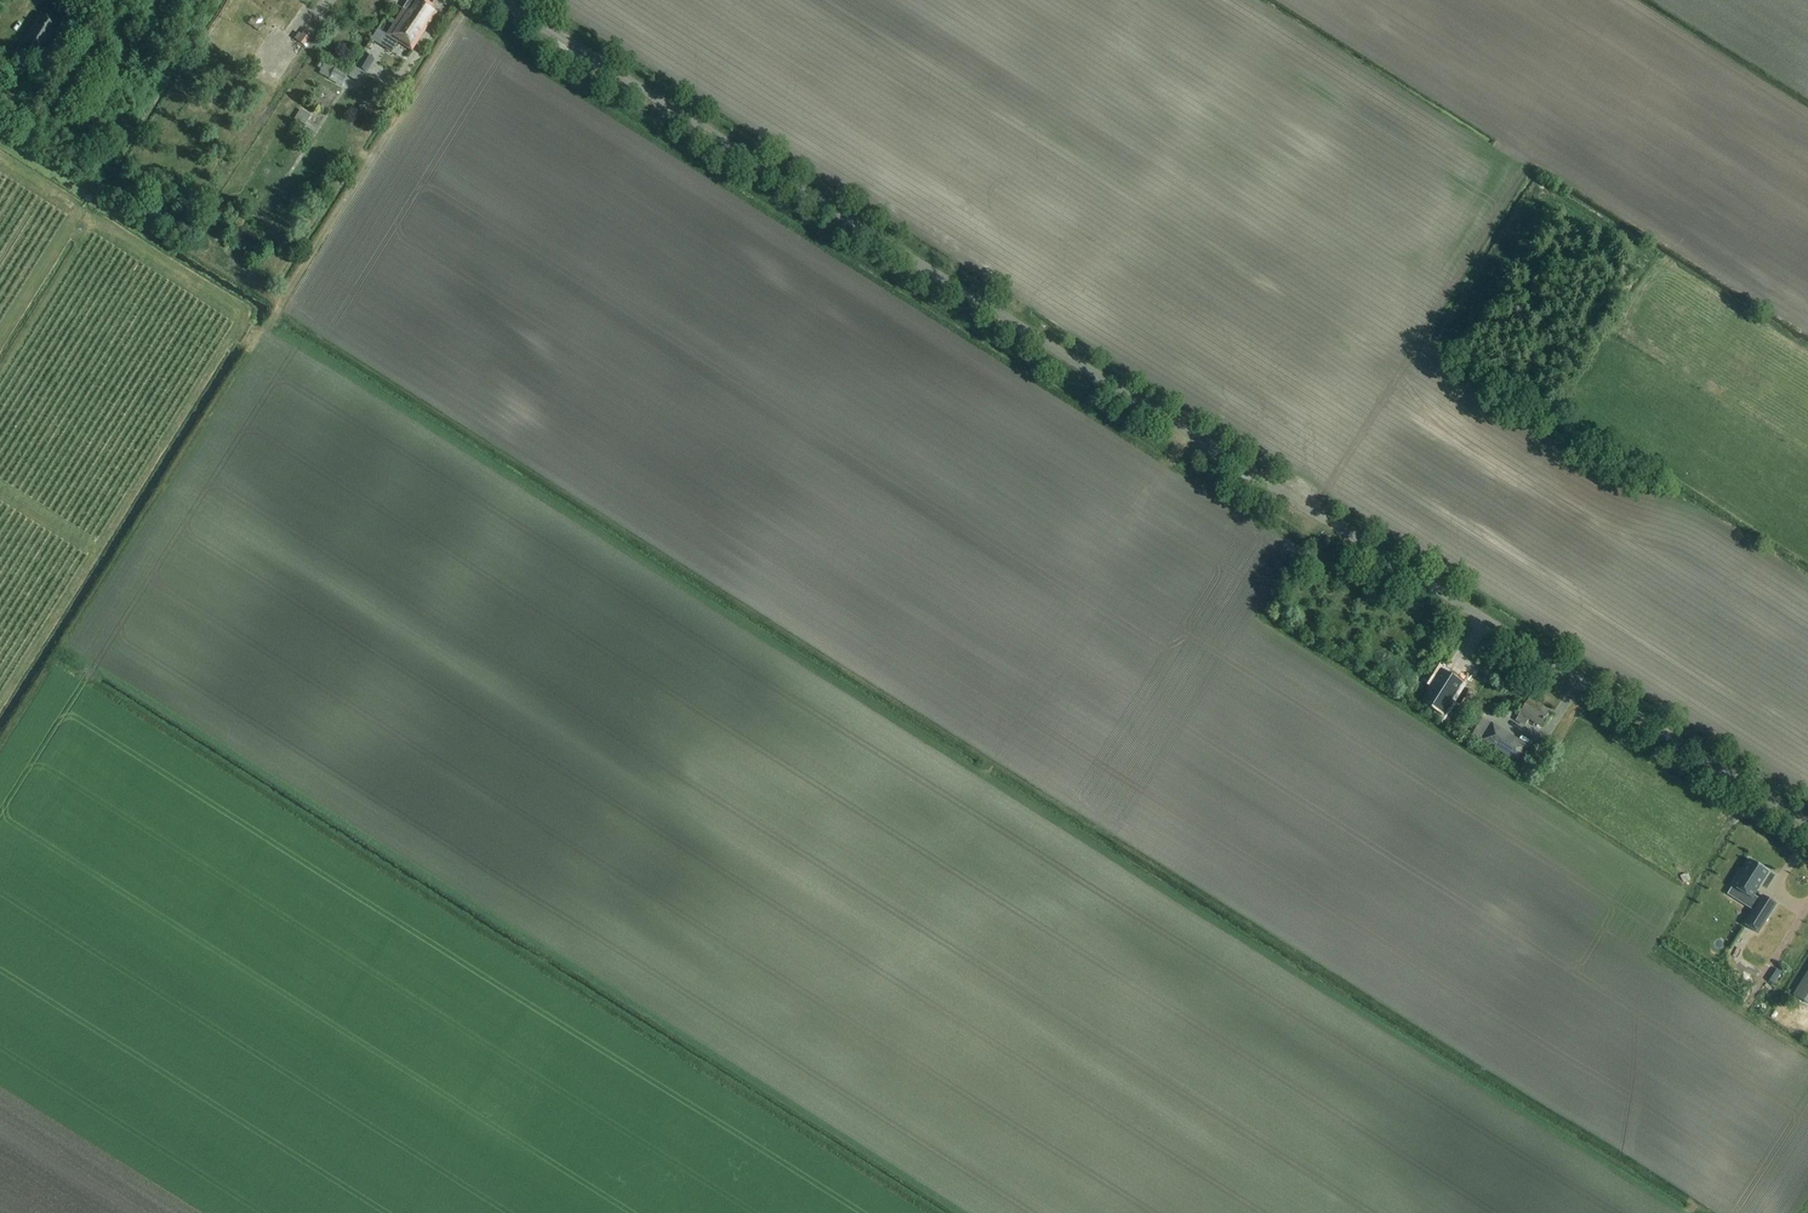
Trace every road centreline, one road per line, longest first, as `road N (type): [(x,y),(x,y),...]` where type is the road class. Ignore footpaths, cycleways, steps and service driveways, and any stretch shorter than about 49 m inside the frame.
road 1 (unclassified): [(1807,823),(501,0)]

